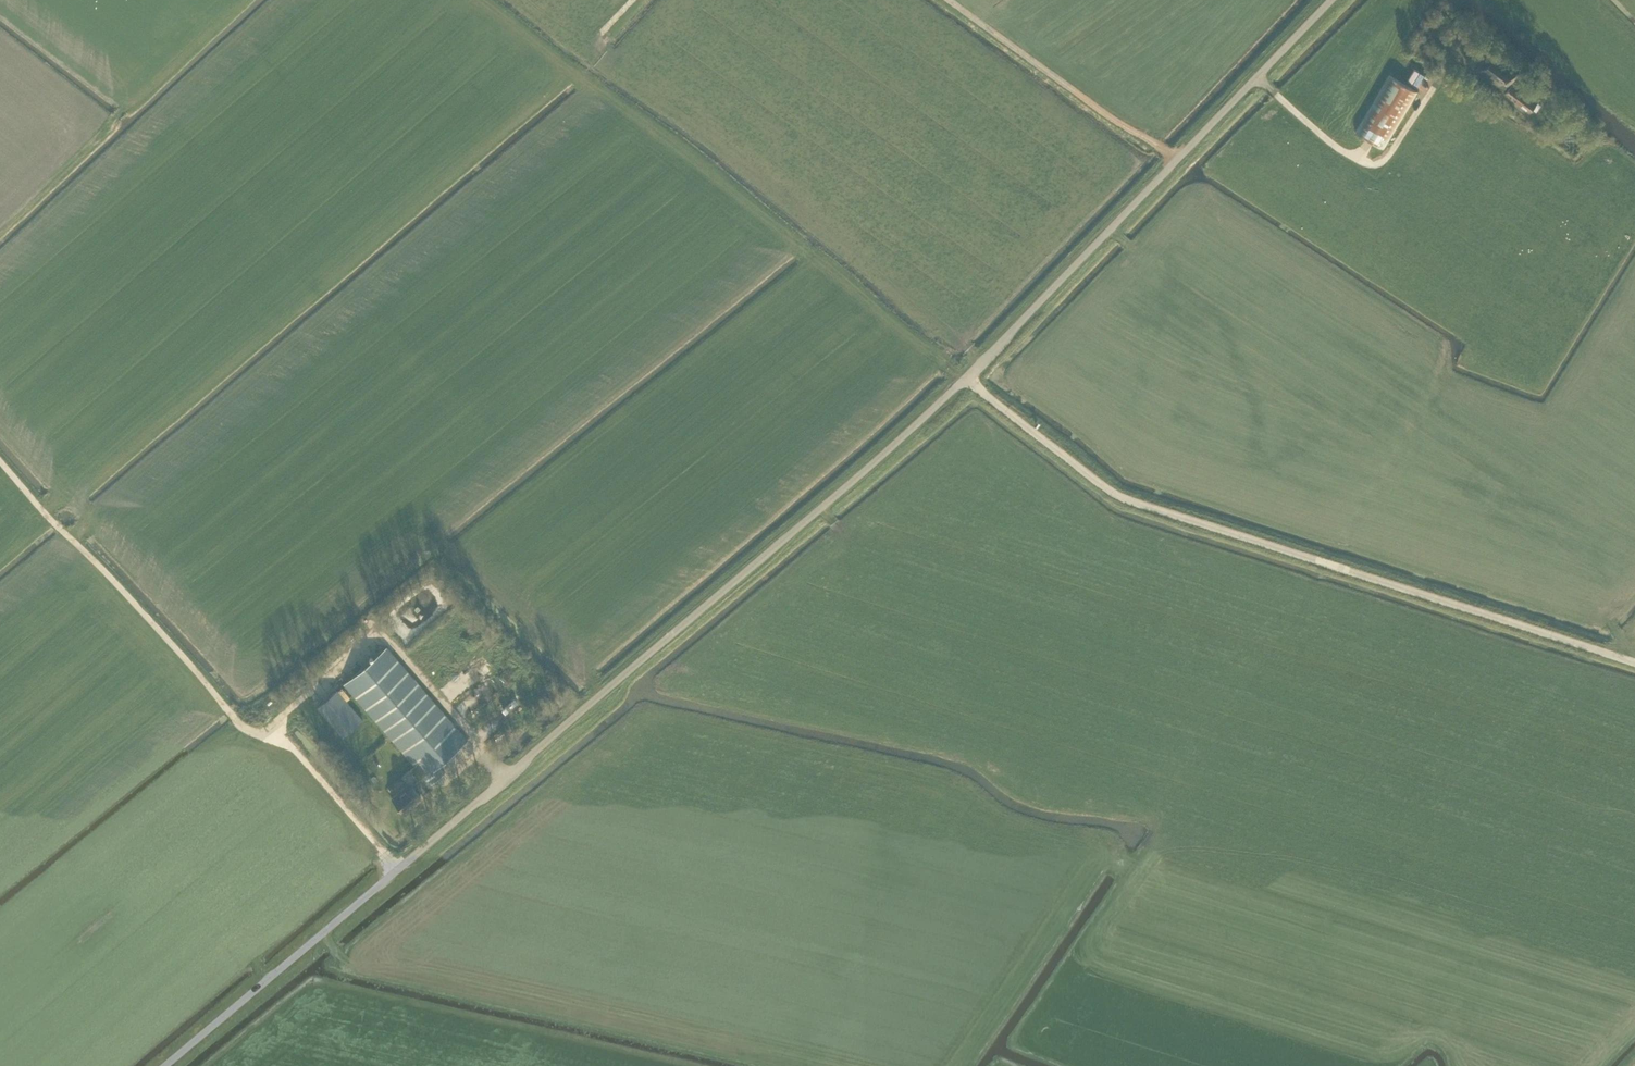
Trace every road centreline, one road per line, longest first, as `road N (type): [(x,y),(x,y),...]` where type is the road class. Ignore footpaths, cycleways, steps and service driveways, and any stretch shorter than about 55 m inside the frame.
road 1 (unclassified): [(165,1065),(964,379)]
road 2 (unclassified): [(1634,666),(1122,502),(964,379)]
road 3 (unclassified): [(964,379),(1177,159)]
road 4 (unclassified): [(1177,159),(1128,134),(943,0)]
road 5 (unclassified): [(1177,159),(1330,0)]

